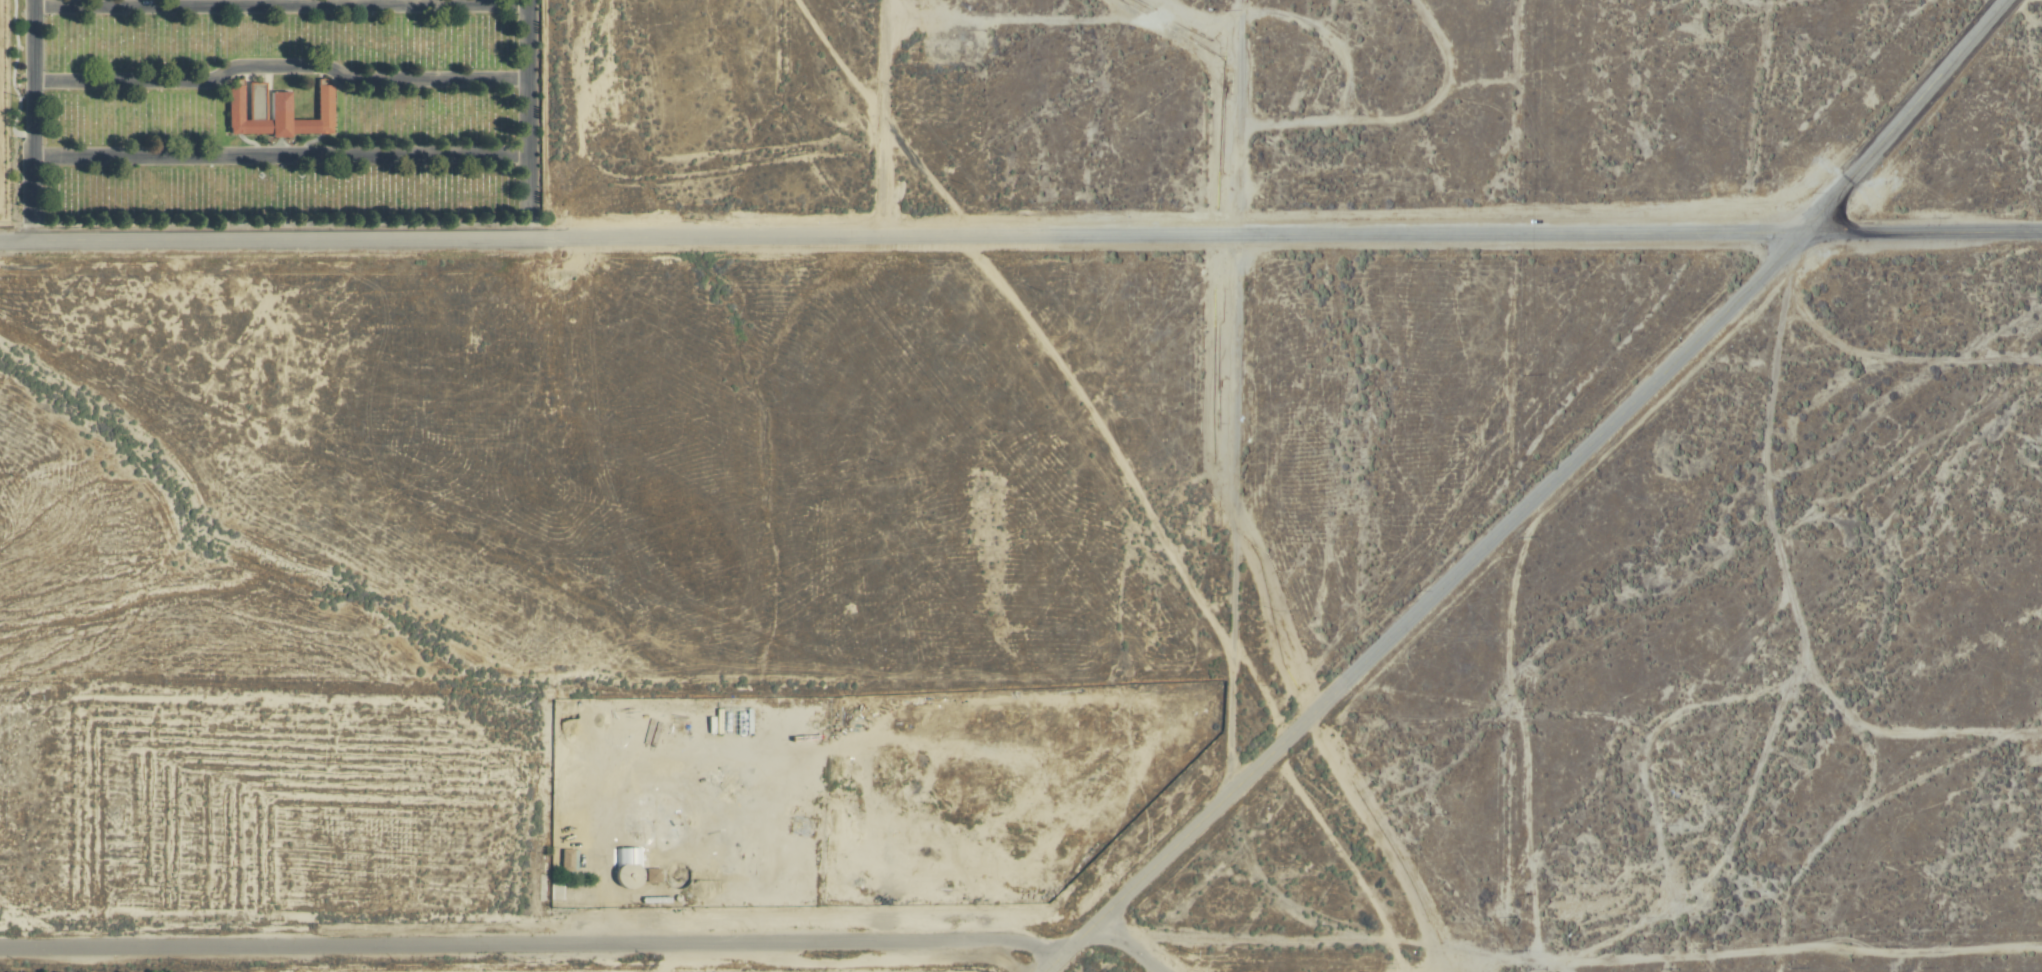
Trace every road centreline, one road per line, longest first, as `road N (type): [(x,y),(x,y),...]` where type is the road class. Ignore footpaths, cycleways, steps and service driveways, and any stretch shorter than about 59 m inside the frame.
road 1 (residential): [(1802,234),(0,246)]
road 2 (residential): [(1043,971),(1802,234),(2007,0)]
road 3 (residential): [(0,951),(984,941),(1067,949)]
road 4 (residential): [(882,239),(890,0)]
road 5 (residential): [(2041,230),(1802,234)]

